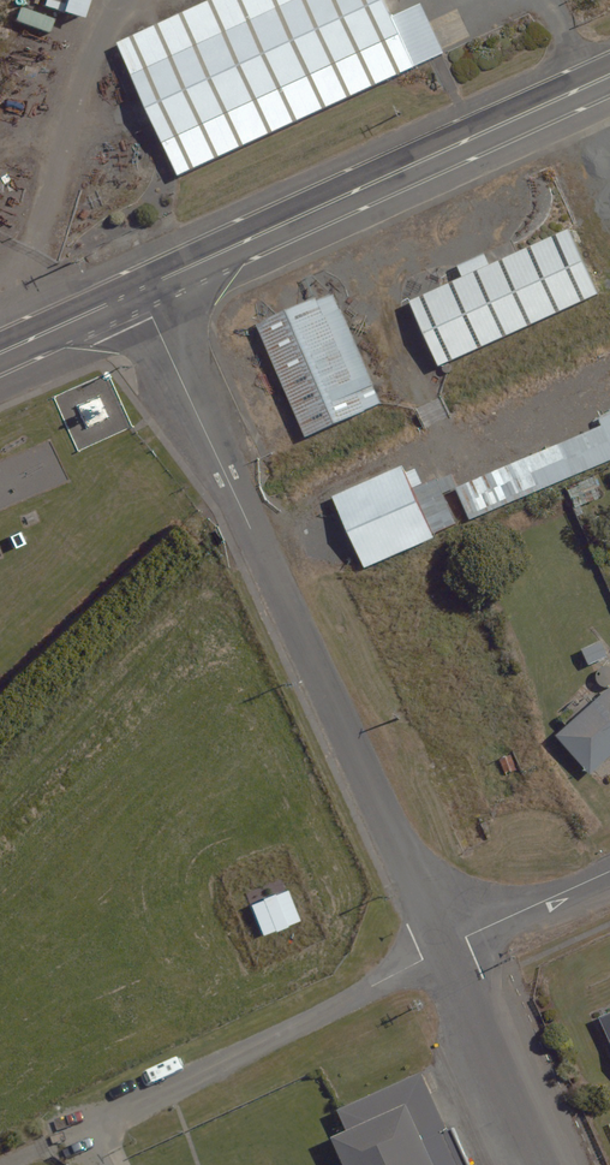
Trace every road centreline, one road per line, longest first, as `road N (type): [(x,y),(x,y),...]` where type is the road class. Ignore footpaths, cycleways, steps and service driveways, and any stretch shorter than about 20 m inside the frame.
road 1 (residential): [(138,290),(447,947)]
road 2 (tertiary): [(138,290),(609,77)]
road 3 (residential): [(93,1126),(447,947)]
road 4 (residential): [(447,947),(543,1164)]
road 5 (residential): [(447,947),(609,871)]
road 6 (tertiary): [(0,353),(138,290)]

